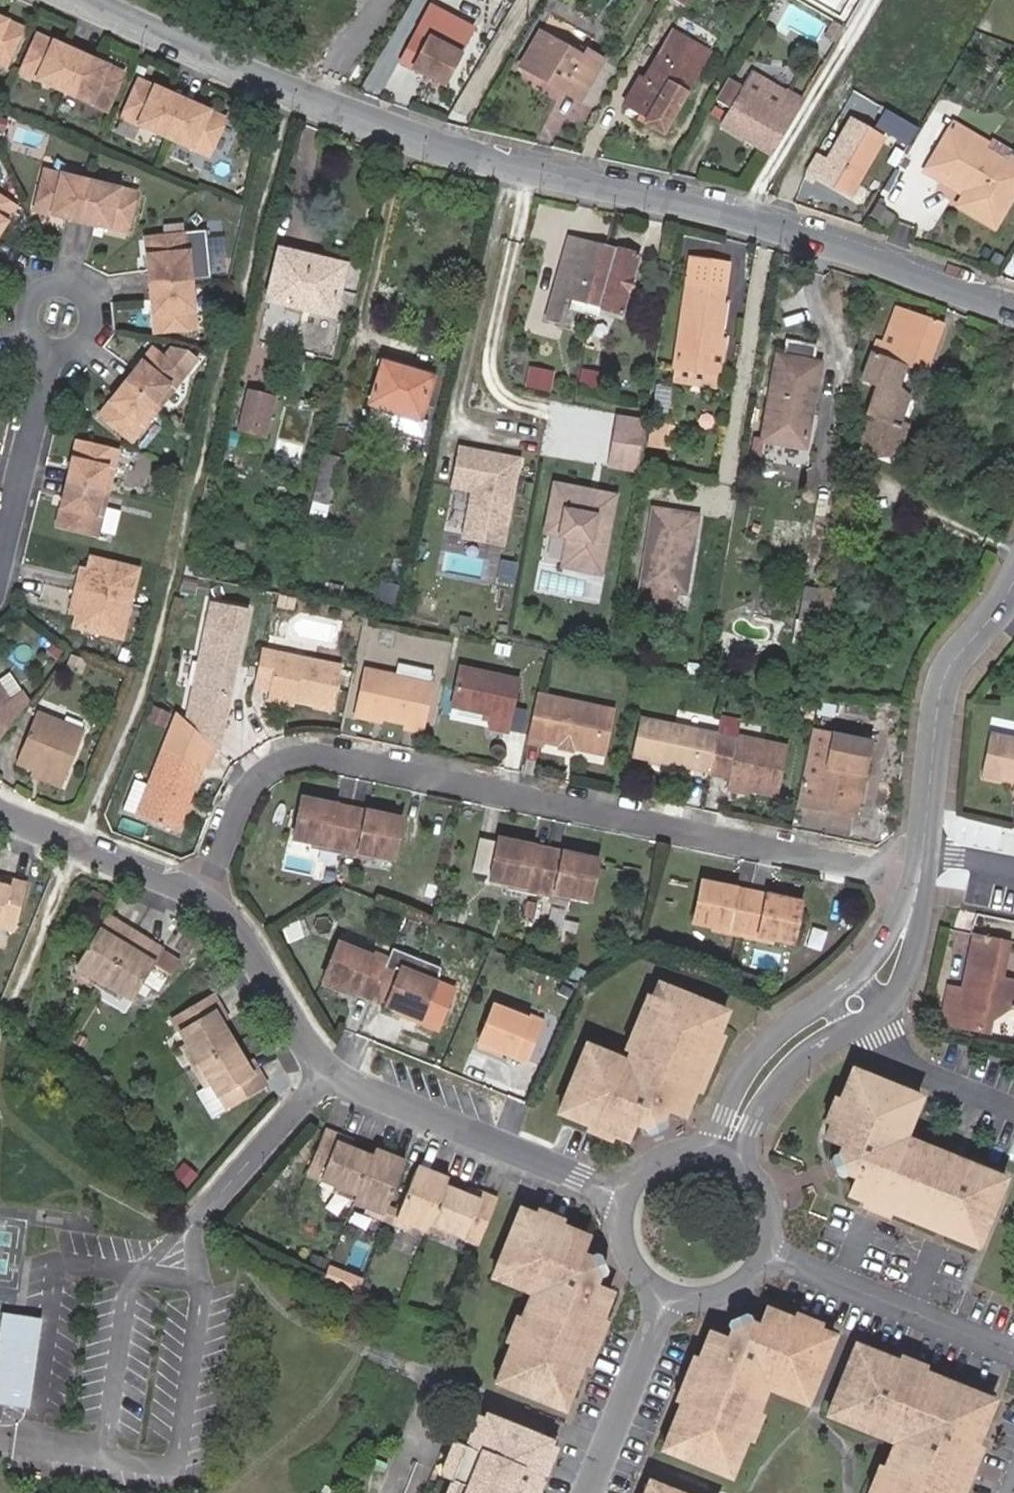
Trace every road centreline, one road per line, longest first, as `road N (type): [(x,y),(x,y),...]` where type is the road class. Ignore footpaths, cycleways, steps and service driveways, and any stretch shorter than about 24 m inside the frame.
road 1 (residential): [(104,0),(413,135),(758,221),(1013,310)]
road 2 (residential): [(202,895),(265,762),(394,769),(922,877)]
road 3 (residential): [(330,1068),(370,1094),(622,1195)]
road 4 (residential): [(926,853),(940,681),(1013,581)]
road 5 (residential): [(766,1247),(1013,1353)]
road 6 (residential): [(202,895),(232,908),(330,1068)]
road 7 (residential): [(0,810),(202,895)]
road 8 (residential): [(0,561),(53,352)]
road 9 (residential): [(674,1297),(593,1492)]
road 10 (residential): [(330,1068),(193,1223)]
road 11 (residential): [(832,990),(743,1073),(710,1147)]
road 12 (residential): [(738,1159),(787,1074),(819,1043),(857,1024)]
road 13 (residential): [(53,352),(87,341),(96,318),(88,295),(55,281),(34,292),(24,311)]
road 14 (residential): [(878,1010),(902,982),(922,877)]
road 15 (residential): [(622,1195),(616,1220),(632,1268),(674,1297)]
road 16 (residential): [(922,877),(853,975)]

